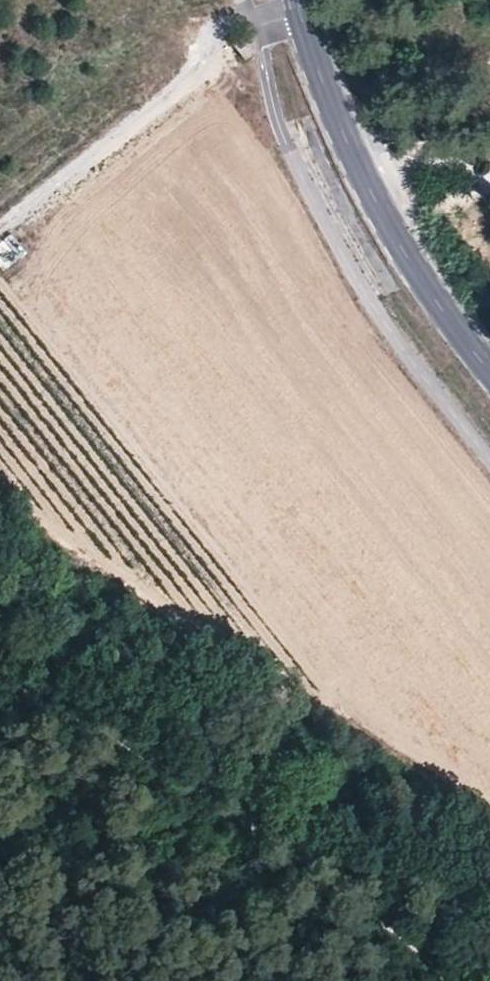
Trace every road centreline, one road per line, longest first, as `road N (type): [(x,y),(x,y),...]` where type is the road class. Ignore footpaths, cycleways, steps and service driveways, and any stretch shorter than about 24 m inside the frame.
road 1 (tertiary): [(489,364),(390,226),(324,85),(304,12)]

